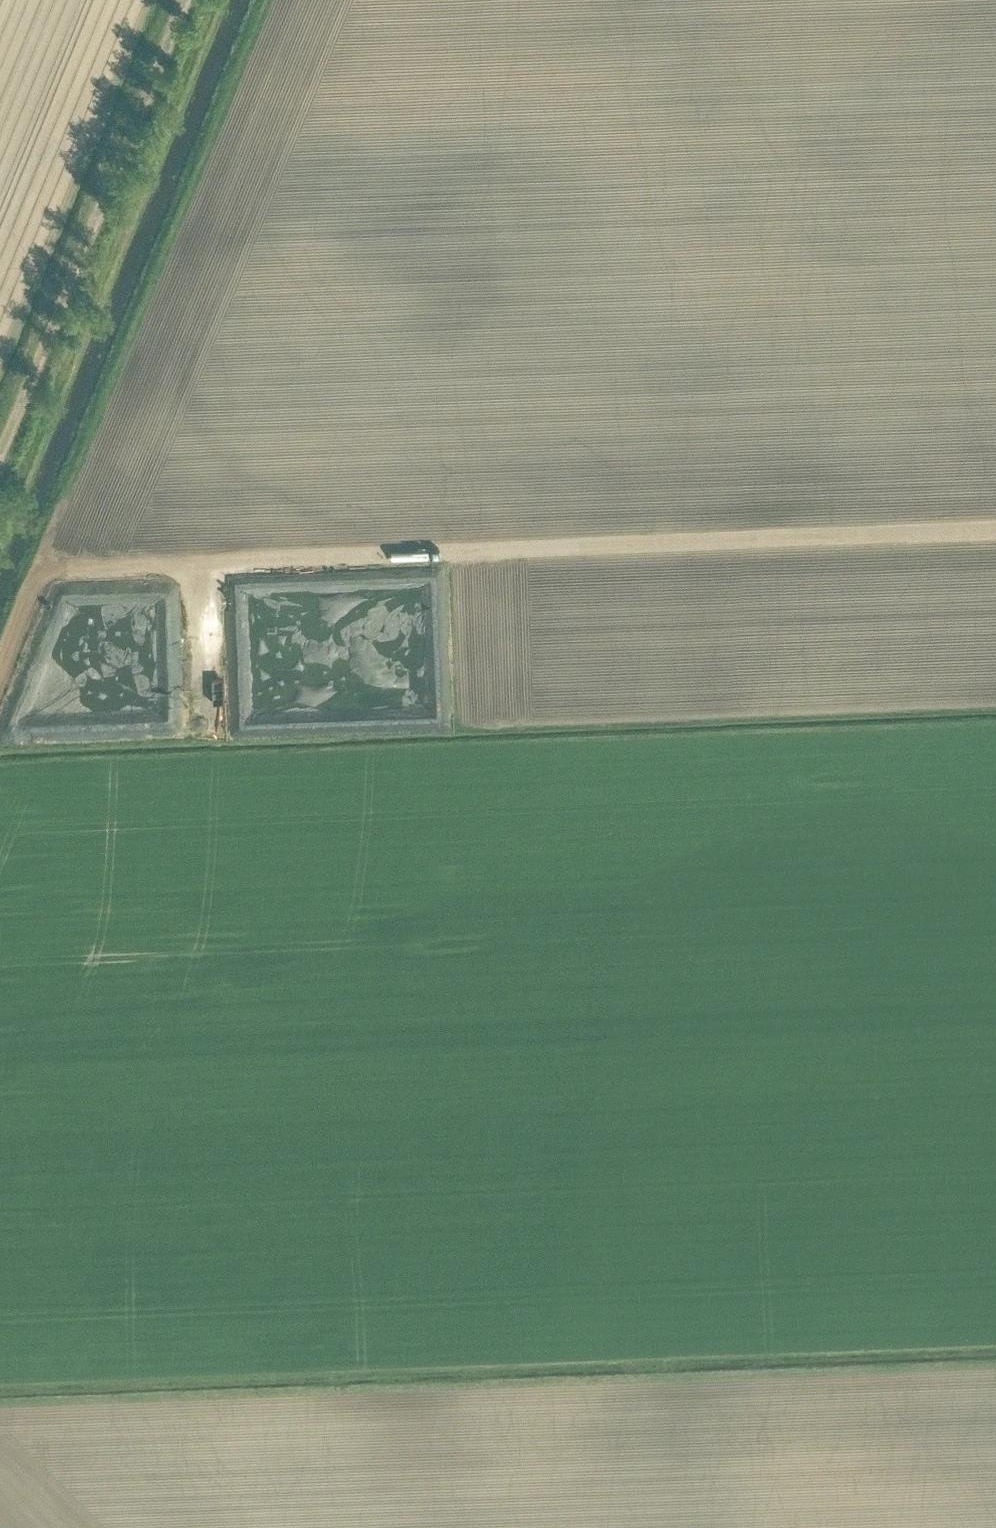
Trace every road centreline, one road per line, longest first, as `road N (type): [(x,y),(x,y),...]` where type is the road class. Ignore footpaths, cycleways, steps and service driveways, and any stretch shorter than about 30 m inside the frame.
road 1 (track): [(187,0),(0,464)]

